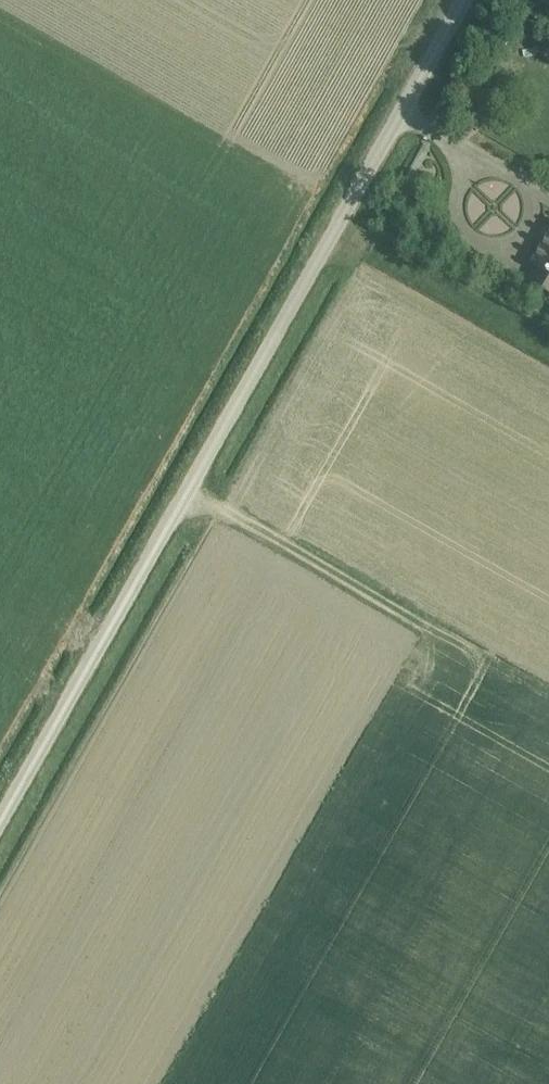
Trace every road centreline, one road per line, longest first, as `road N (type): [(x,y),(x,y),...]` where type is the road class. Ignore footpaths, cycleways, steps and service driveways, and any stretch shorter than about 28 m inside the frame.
road 1 (unclassified): [(0,830),(470,0)]

